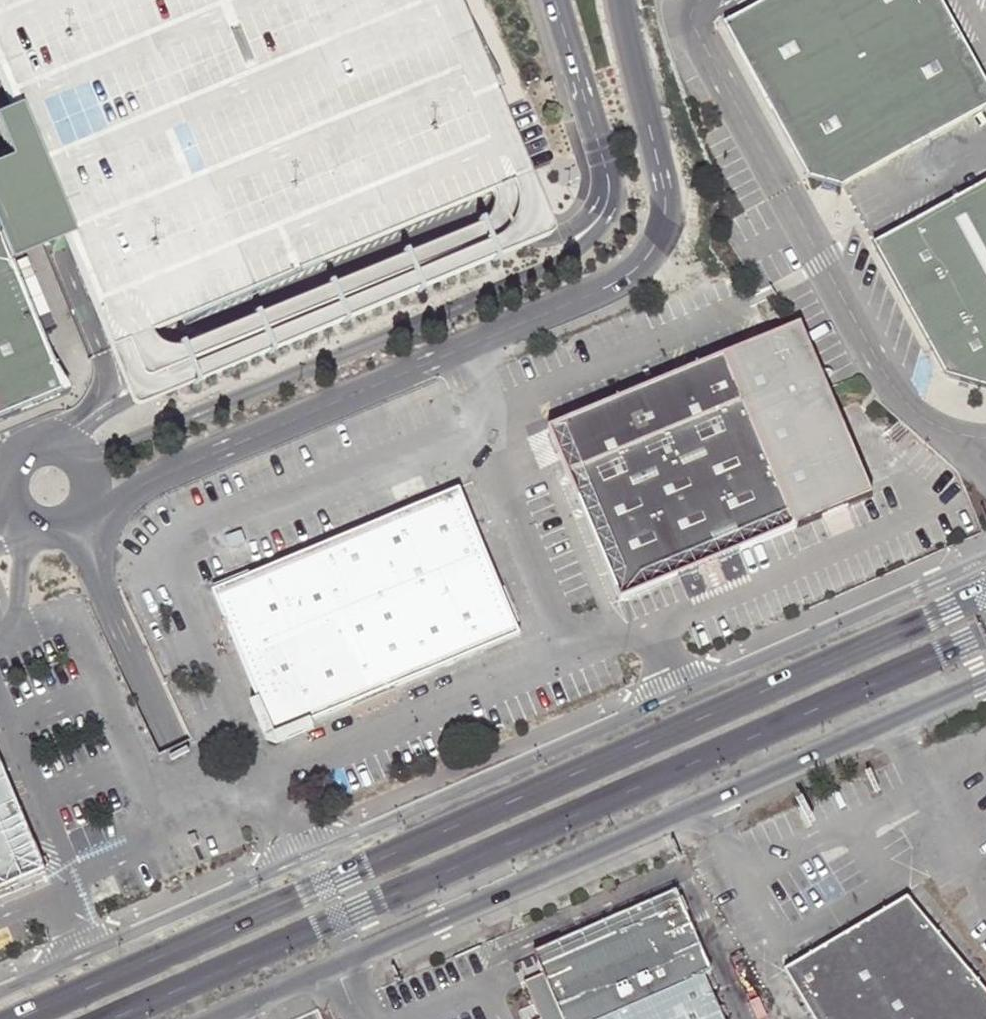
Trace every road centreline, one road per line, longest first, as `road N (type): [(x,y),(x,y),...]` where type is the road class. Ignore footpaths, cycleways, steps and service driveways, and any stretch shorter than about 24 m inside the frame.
road 1 (secondary): [(985,593),(24,1018)]
road 2 (secondary): [(111,1018),(985,635)]
road 3 (unclassified): [(213,1018),(985,679)]
road 4 (unclassified): [(561,0),(613,167),(618,192),(606,227),(572,256),(477,298),(61,465)]
road 5 (unclassified): [(301,1018),(84,538)]
road 6 (unclassified): [(459,347),(619,281),(656,243),(660,188),(616,0)]
road 7 (unclassified): [(135,491),(459,347)]
road 8 (unclassified): [(459,347),(575,656)]

